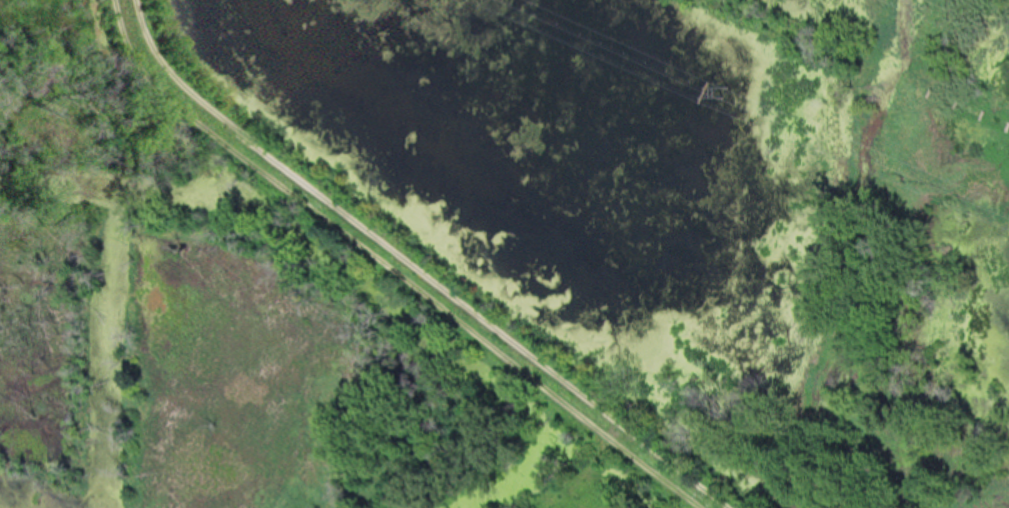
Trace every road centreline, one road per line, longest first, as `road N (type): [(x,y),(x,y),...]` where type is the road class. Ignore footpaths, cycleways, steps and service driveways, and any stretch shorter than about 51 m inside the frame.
road 1 (residential): [(724,507),(157,64),(144,0)]

